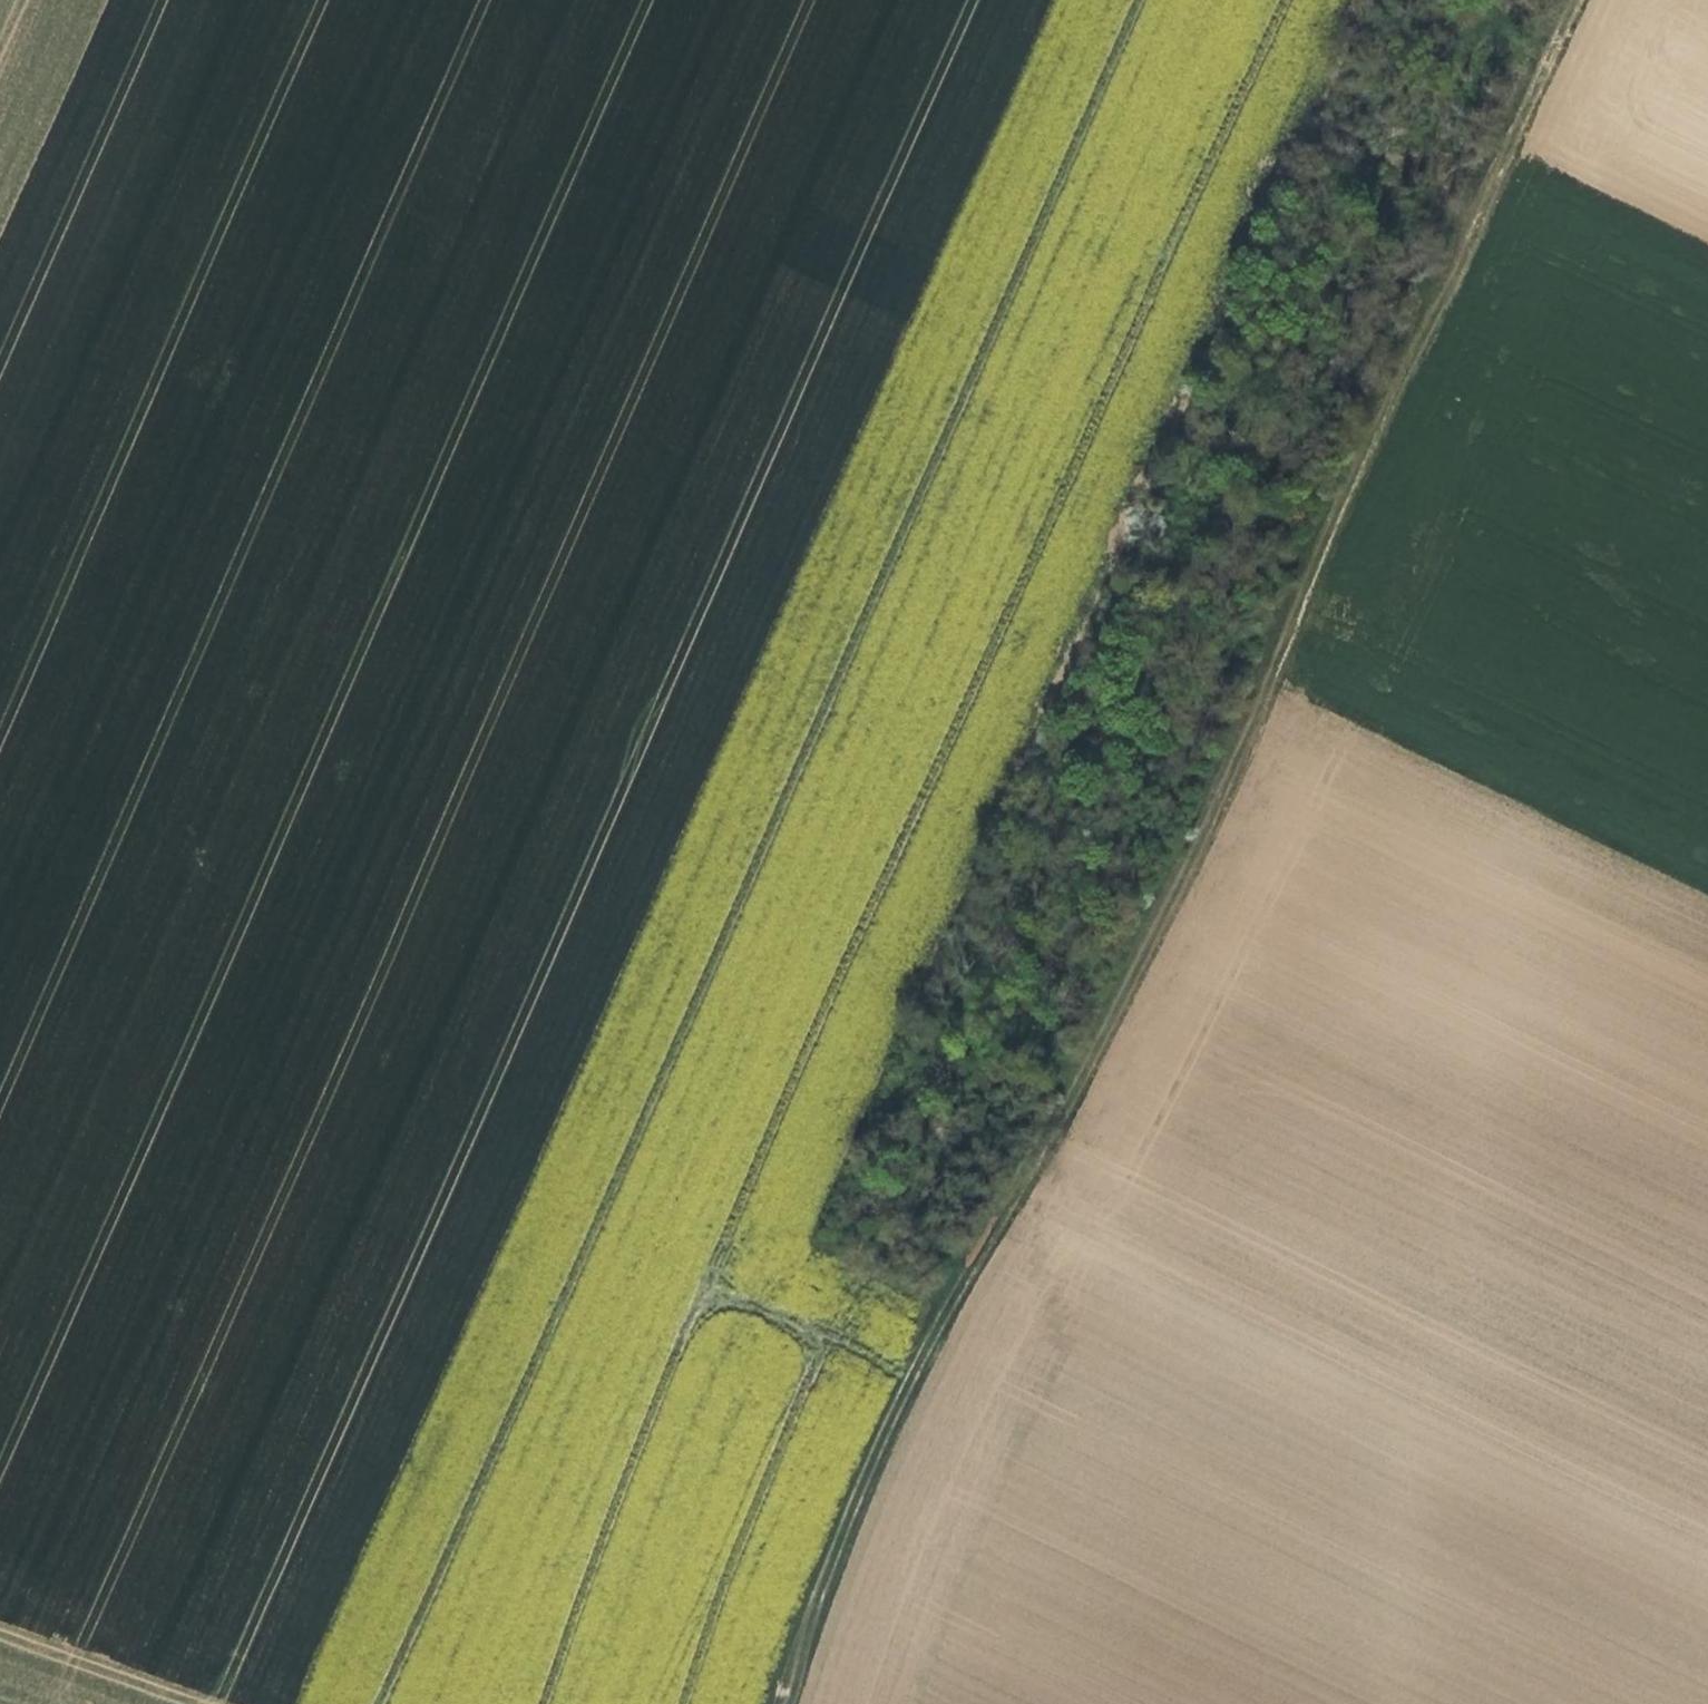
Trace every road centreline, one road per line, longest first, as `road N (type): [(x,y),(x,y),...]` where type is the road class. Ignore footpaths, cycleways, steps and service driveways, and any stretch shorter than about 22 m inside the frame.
road 1 (track): [(786,1703),(865,1470),(1029,1192),(1571,0)]

